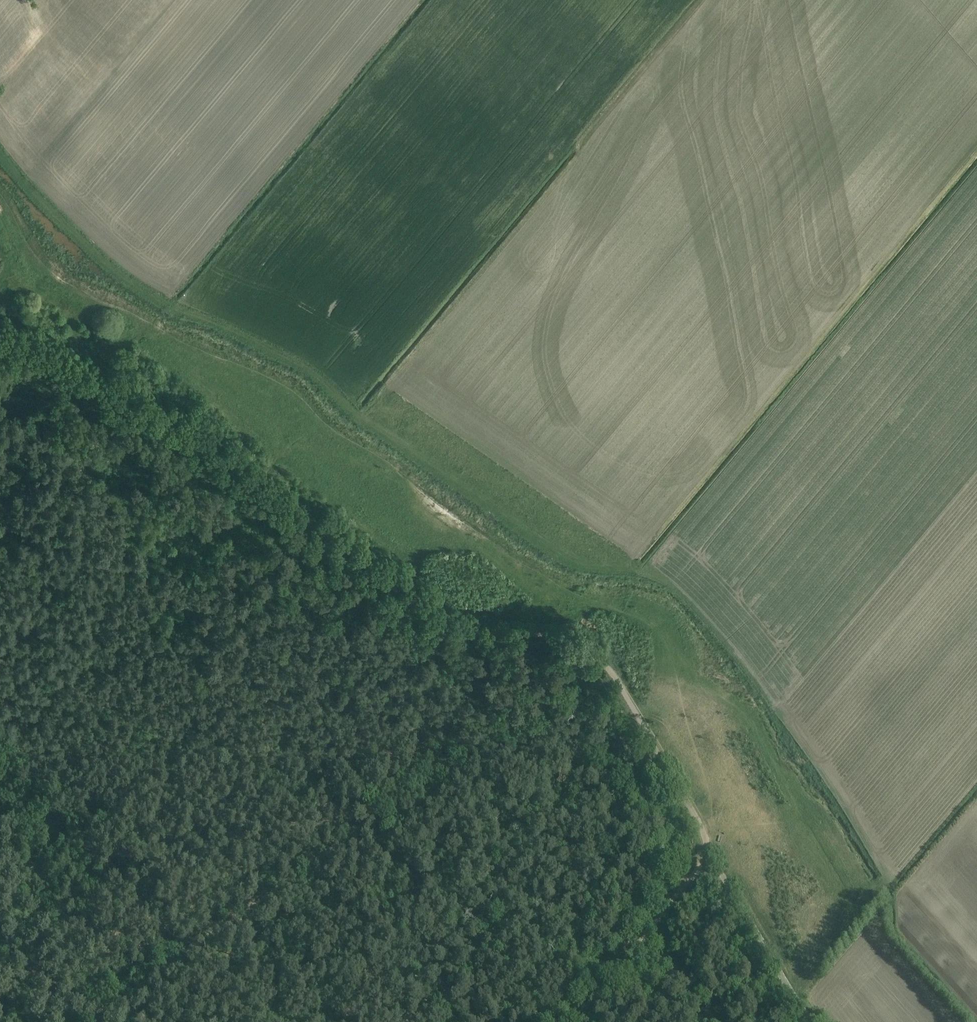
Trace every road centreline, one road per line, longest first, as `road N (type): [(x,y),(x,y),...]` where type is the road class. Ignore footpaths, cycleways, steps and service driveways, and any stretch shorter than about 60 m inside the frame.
road 1 (track): [(570,1021),(707,846)]
road 2 (track): [(596,657),(707,846)]
road 3 (unclassified): [(819,1021),(707,846)]

